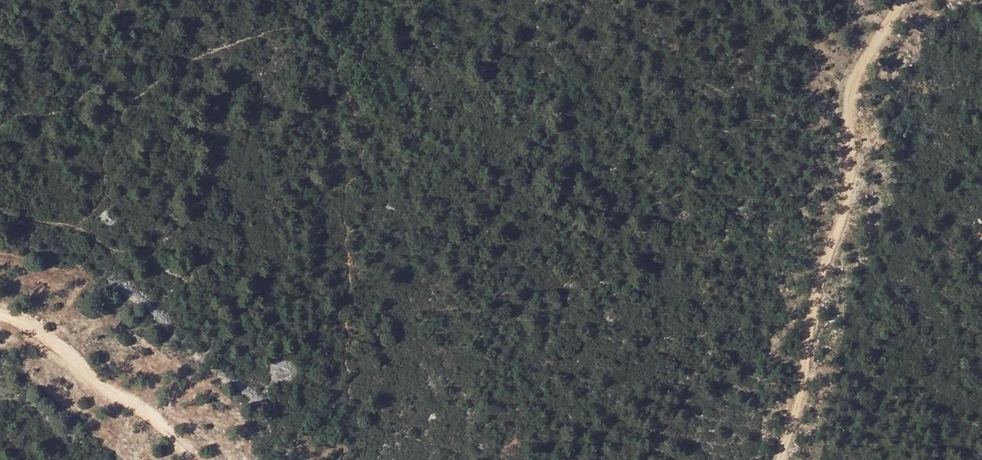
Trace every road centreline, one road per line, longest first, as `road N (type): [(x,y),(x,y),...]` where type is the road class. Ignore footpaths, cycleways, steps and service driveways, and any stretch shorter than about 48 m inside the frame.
road 1 (track): [(779,459),(845,202),(853,84),(903,0)]
road 2 (track): [(0,317),(56,344),(197,459)]

